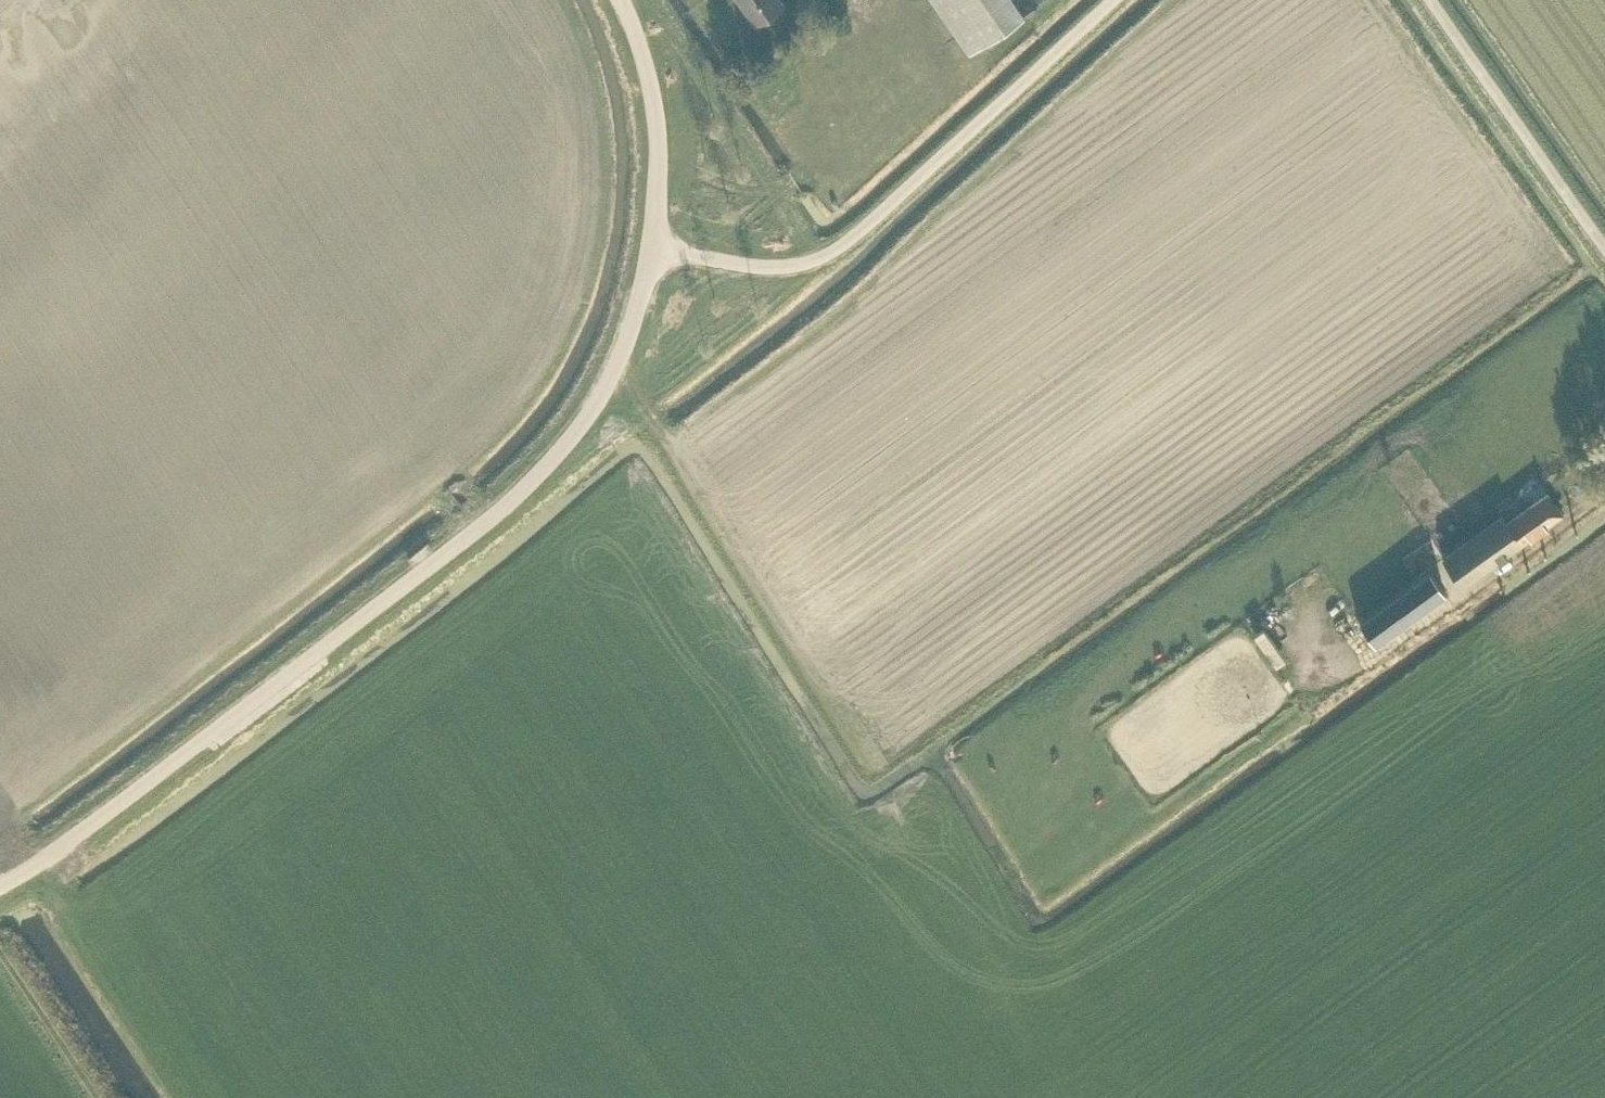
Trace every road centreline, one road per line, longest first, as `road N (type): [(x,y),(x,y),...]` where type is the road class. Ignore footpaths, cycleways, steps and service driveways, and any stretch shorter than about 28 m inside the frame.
road 1 (unclassified): [(0,882),(37,863),(516,494),(608,381),(654,248)]
road 2 (unclassified): [(1113,0),(827,254),(755,266),(654,248)]
road 3 (unclassified): [(1604,247),(1430,0)]
road 4 (unclassified): [(654,248),(654,110),(622,0)]

